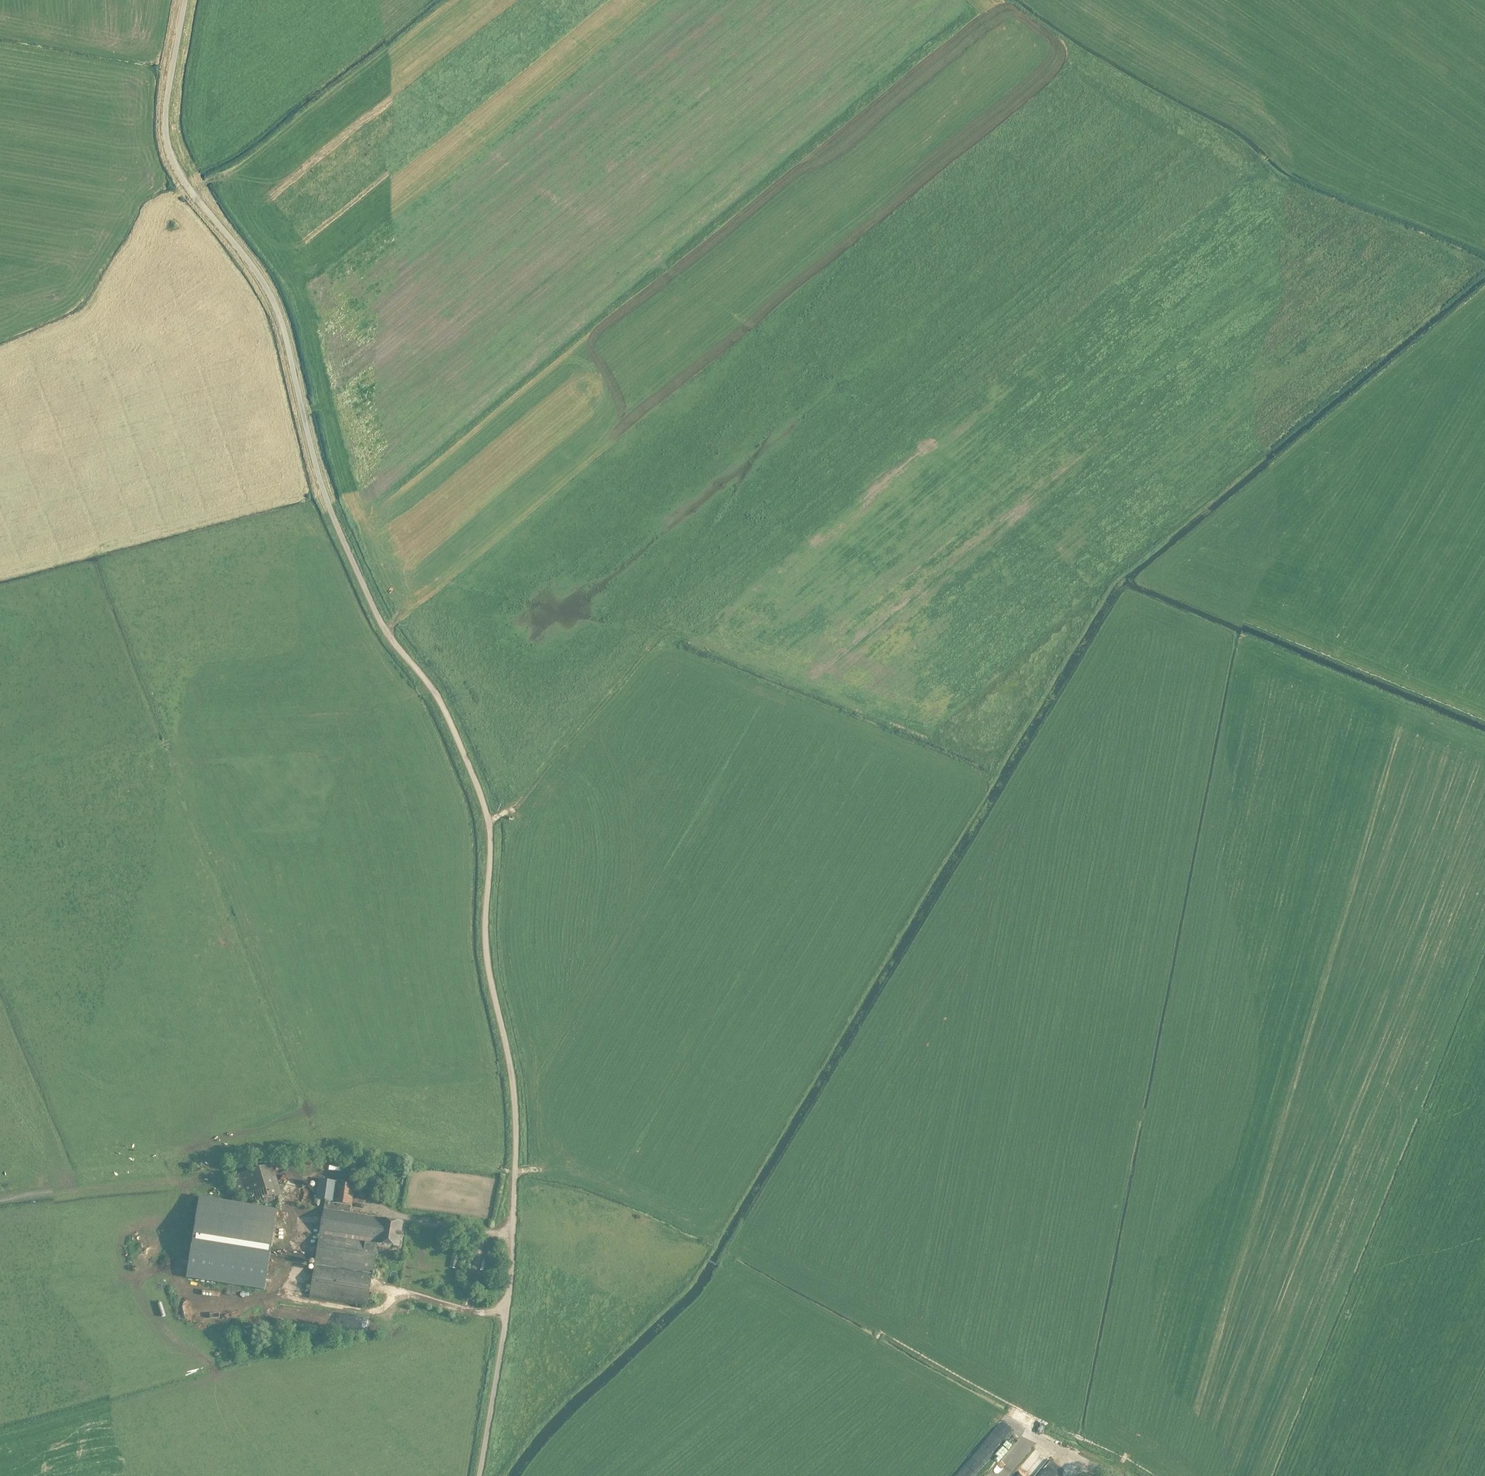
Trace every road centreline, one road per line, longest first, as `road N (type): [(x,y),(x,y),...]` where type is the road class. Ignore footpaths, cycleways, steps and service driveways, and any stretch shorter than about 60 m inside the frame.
road 1 (unclassified): [(478,1475),(508,1288),(514,1154),(512,1088),(485,948),(487,819),(441,701),(387,632),(328,506),(270,294),(170,157),(166,104),(185,0)]

